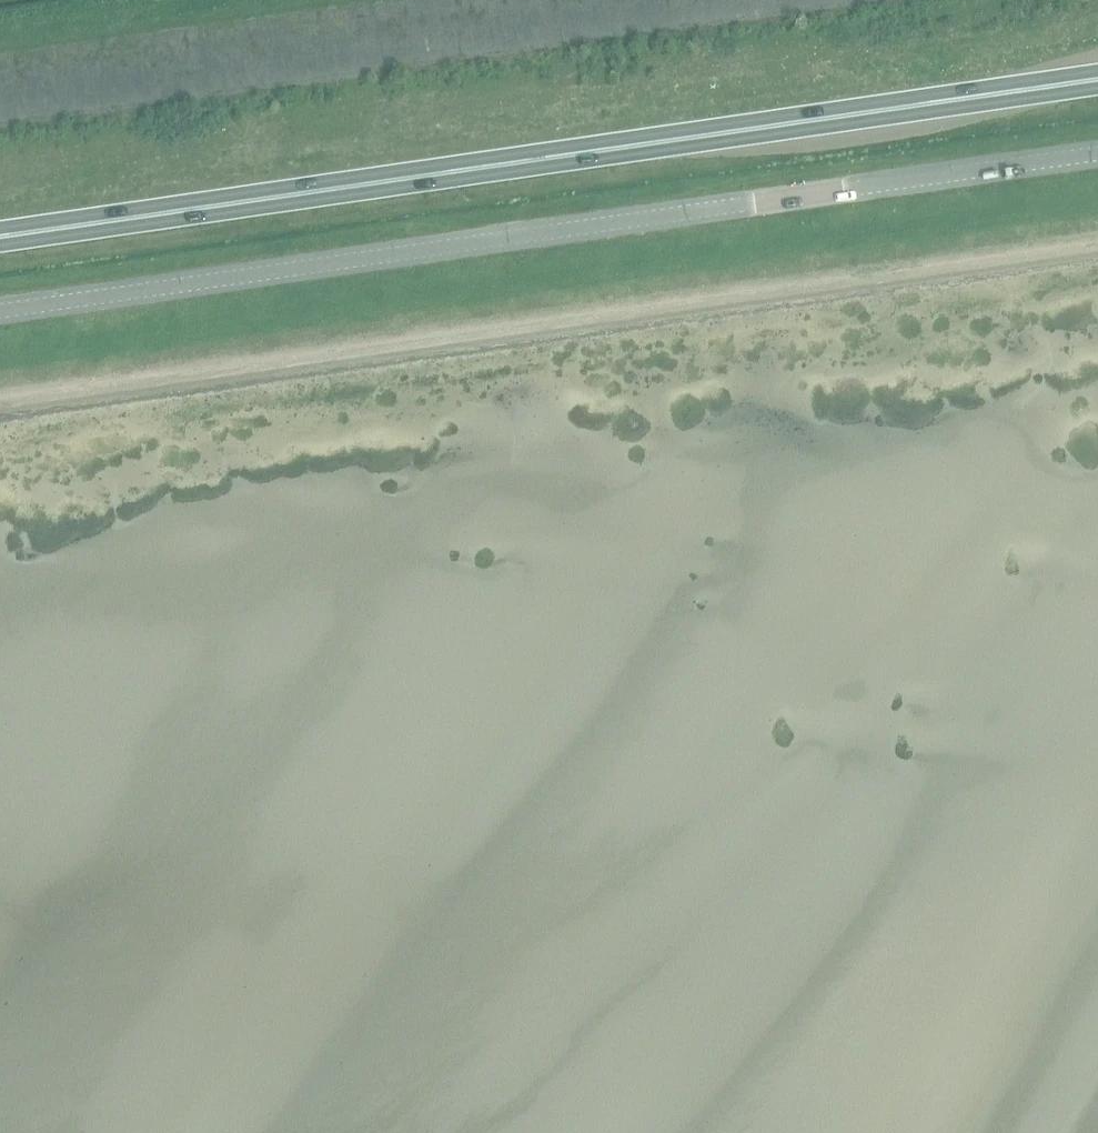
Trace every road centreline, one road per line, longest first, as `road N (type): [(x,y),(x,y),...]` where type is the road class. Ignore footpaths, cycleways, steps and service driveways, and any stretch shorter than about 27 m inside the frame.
road 1 (unclassified): [(0,310),(1097,153)]
road 2 (trunk): [(0,238),(1097,82)]

